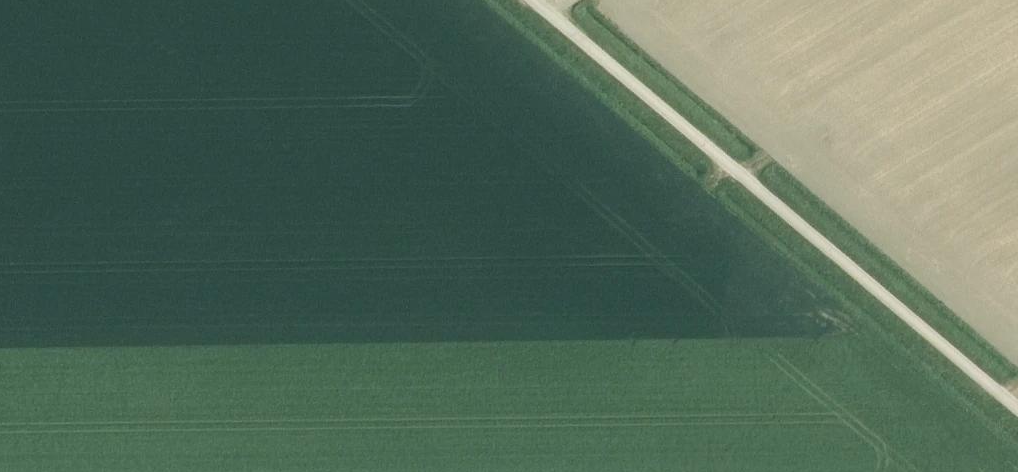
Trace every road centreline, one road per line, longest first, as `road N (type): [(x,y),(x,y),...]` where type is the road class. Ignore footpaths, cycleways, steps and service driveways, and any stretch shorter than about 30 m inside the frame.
road 1 (unclassified): [(1017,393),(550,0)]

